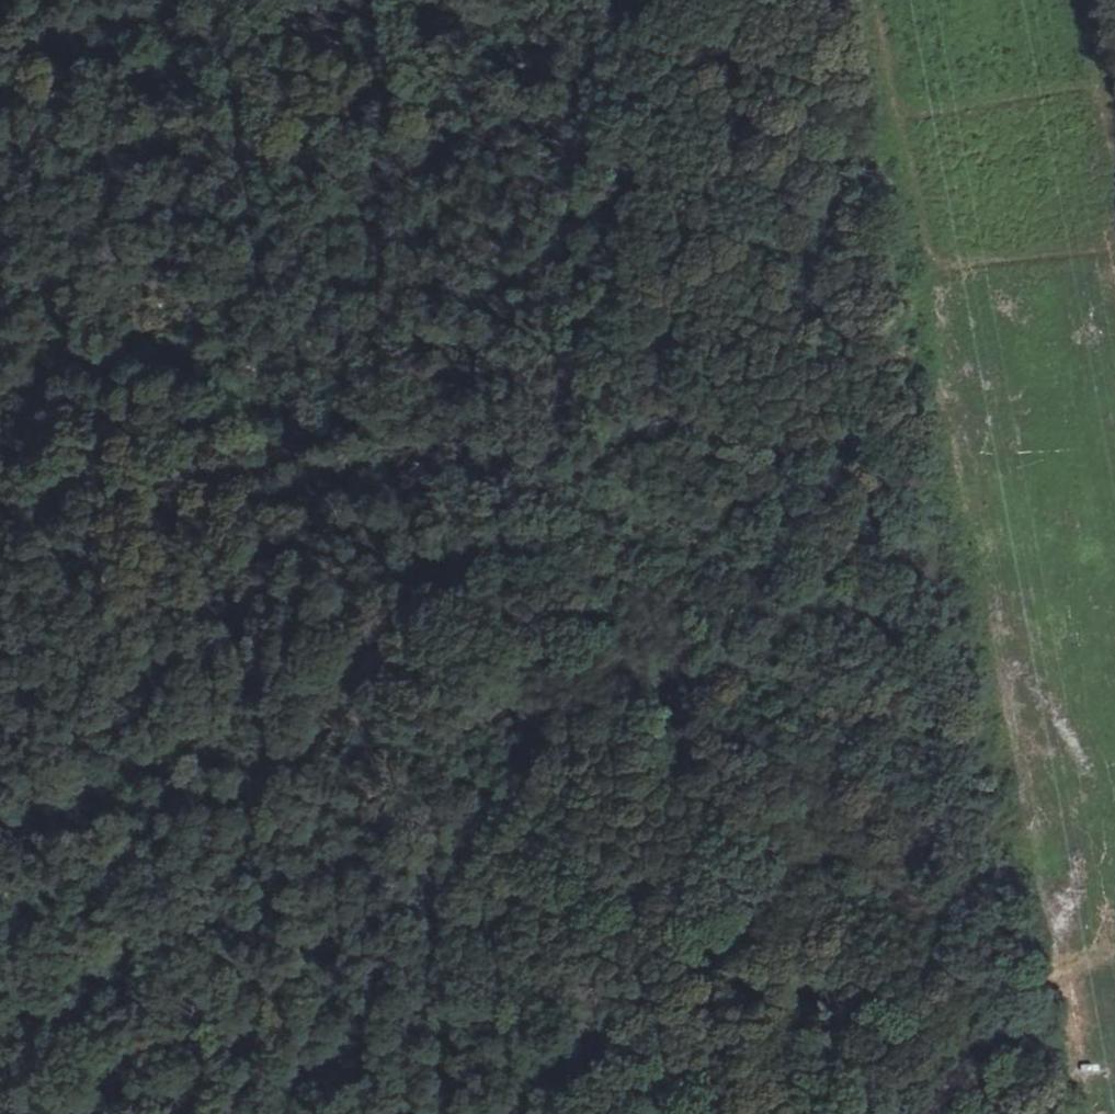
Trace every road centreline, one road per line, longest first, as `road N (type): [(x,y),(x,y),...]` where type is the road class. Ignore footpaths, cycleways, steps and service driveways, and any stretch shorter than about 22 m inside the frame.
road 1 (track): [(1114,255),(1065,0)]

